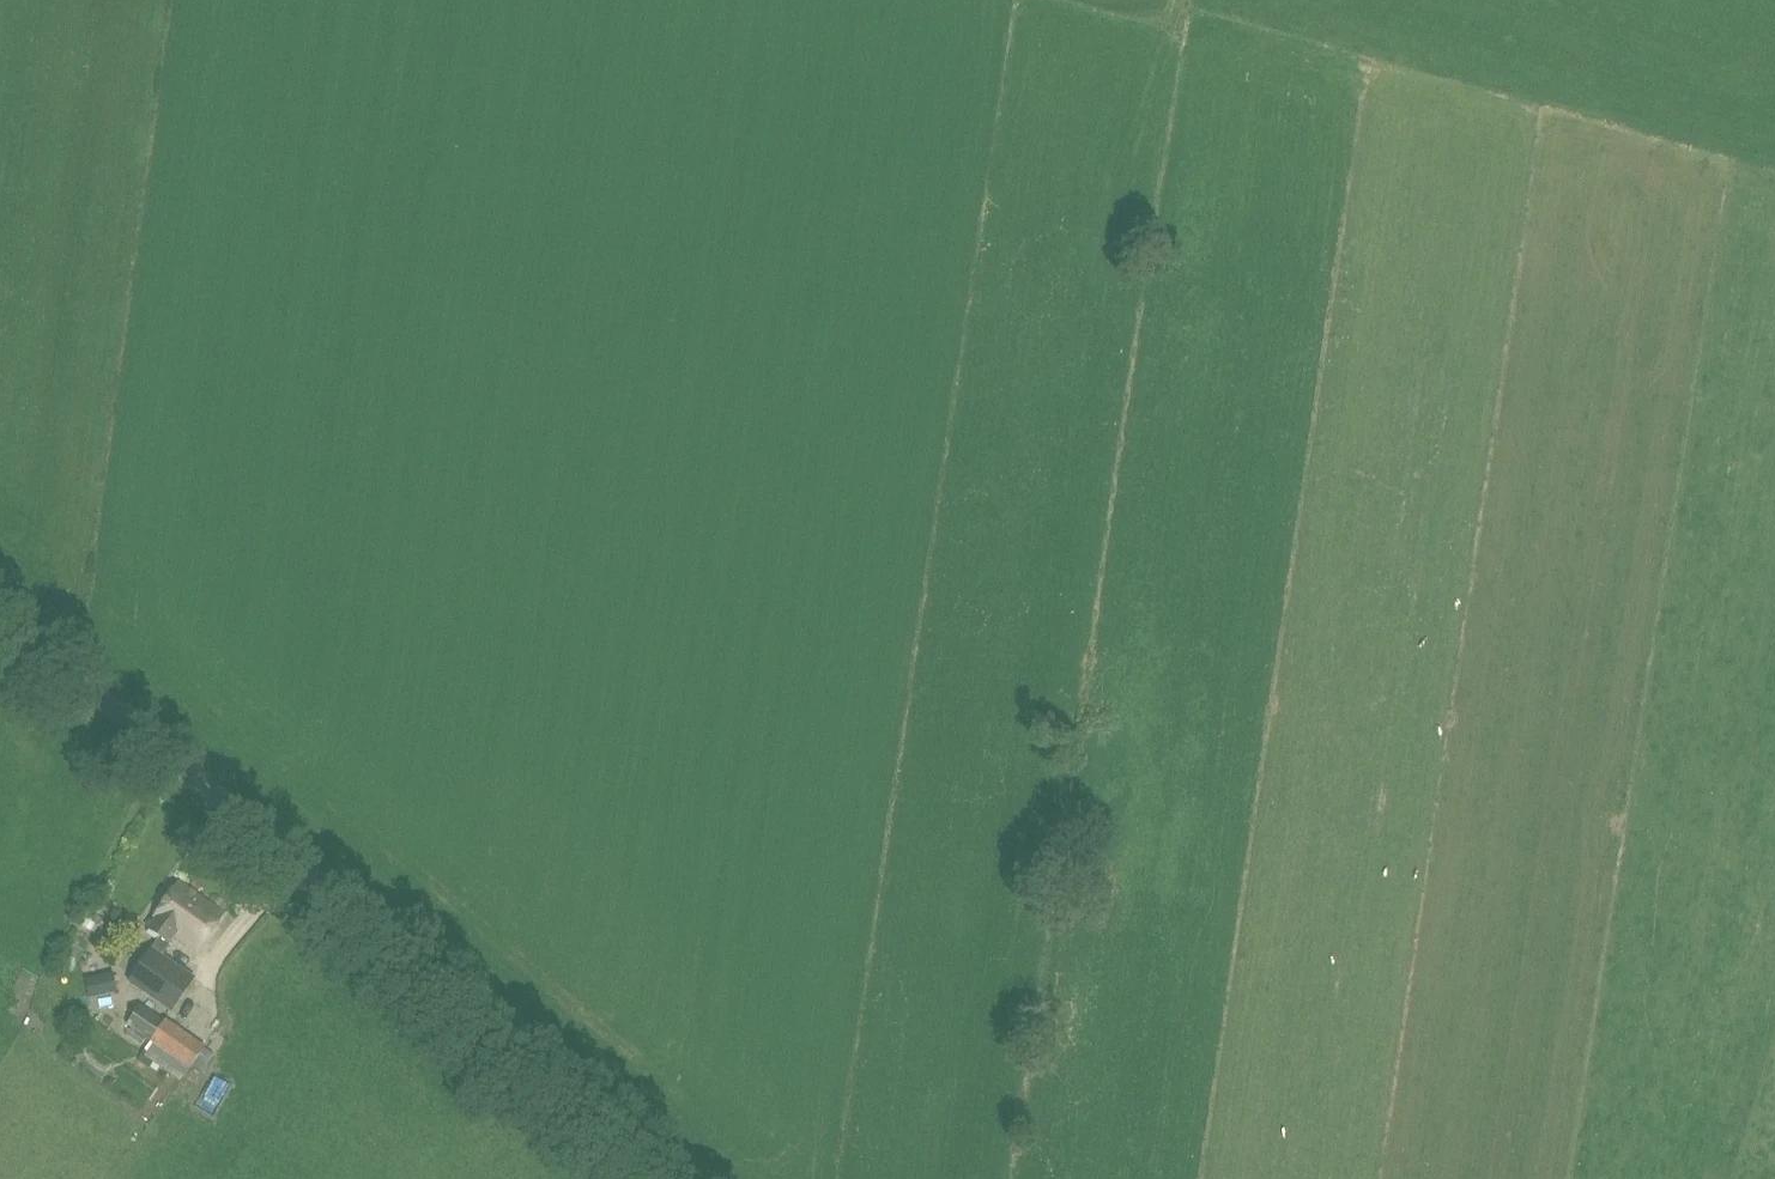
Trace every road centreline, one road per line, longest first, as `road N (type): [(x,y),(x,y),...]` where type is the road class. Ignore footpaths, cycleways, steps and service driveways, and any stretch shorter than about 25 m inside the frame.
road 1 (tertiary): [(653,1178),(0,622)]

